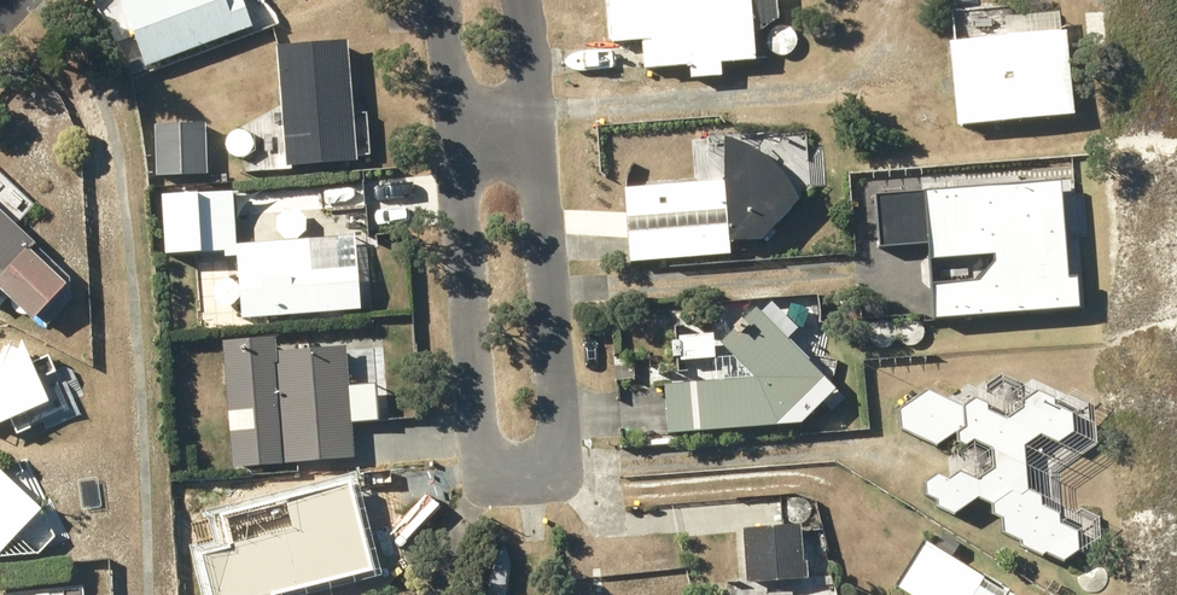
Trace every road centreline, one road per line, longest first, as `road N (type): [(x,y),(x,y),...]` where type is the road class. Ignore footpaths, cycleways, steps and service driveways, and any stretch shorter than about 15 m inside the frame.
road 1 (residential): [(536,129),(560,439),(540,460),(505,464),(483,444),(458,135)]
road 2 (residential): [(458,135),(441,0)]
road 3 (residential): [(521,0),(536,129)]

